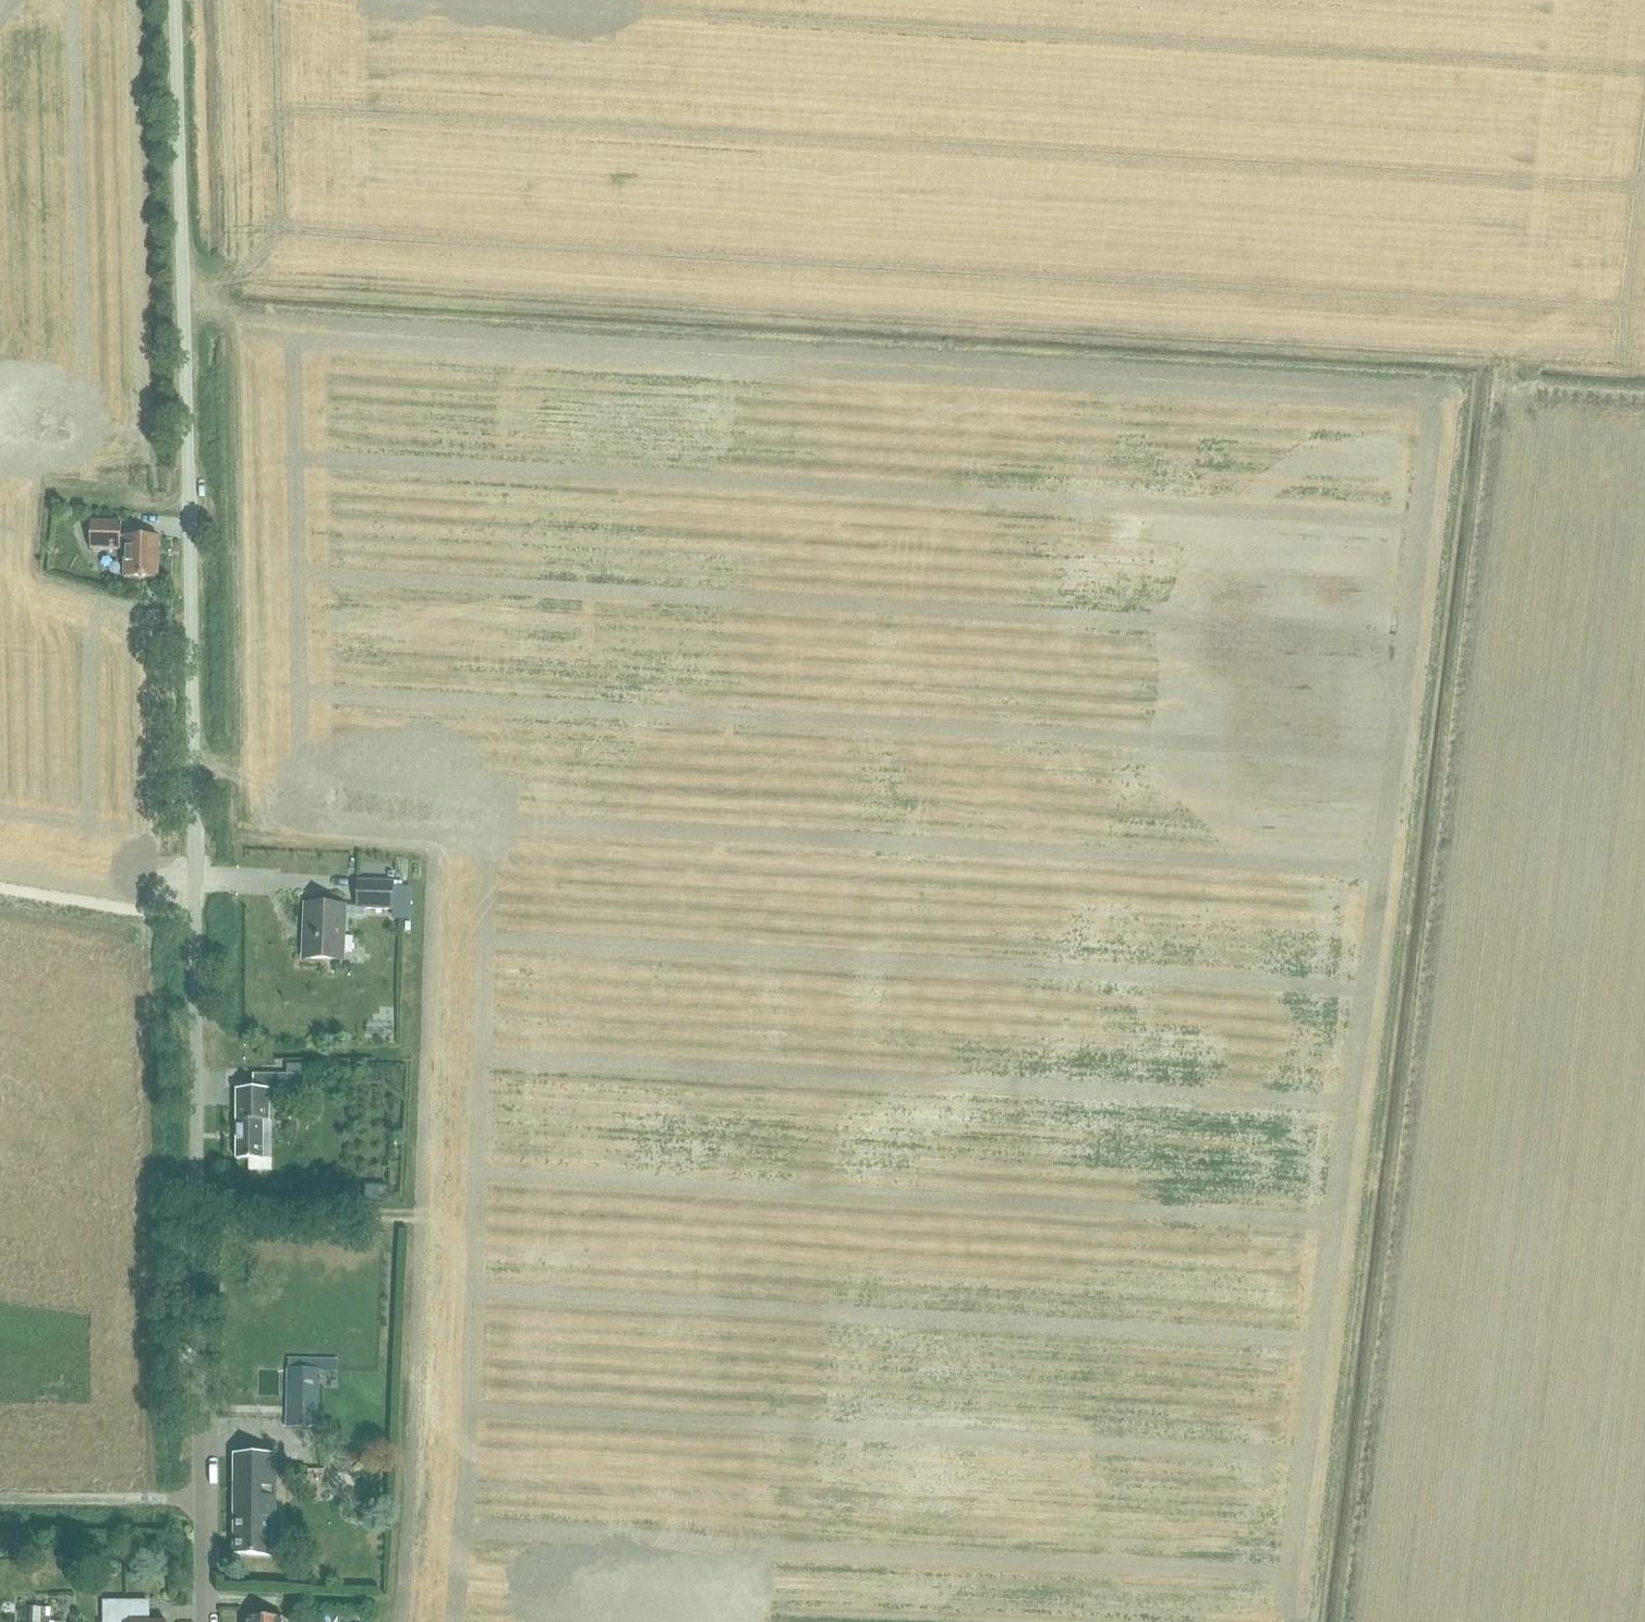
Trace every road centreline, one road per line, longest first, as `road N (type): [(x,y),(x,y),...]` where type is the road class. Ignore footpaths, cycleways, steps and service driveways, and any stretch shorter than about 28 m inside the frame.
road 1 (unclassified): [(202,1357),(172,0)]
road 2 (residential): [(201,1621),(202,1357)]

